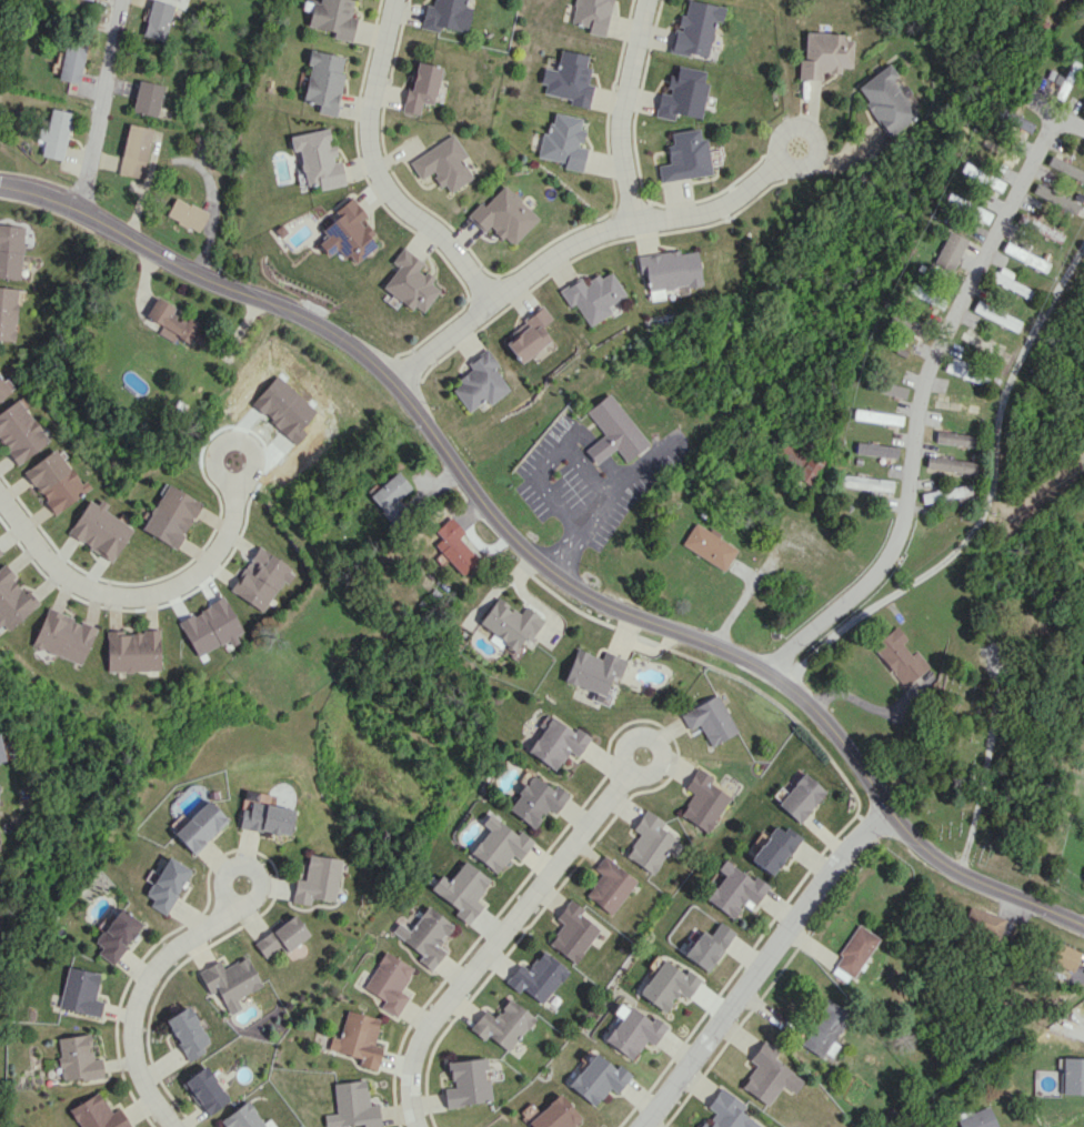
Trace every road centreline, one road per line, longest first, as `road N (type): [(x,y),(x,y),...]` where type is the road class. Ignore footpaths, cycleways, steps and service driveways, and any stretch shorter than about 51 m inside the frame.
road 1 (tertiary): [(0,183),(80,210),(328,331),(385,370),(460,473),(551,568),(581,591),(769,671),(826,722),(920,849),(1083,927)]
road 2 (residential): [(1083,131),(1064,122),(1044,133),(977,266),(919,404),(900,533),(884,567),(769,671)]
road 3 (residential): [(399,385),(493,301),(586,237),(717,205),(781,160)]
road 4 (residential): [(420,1126),(411,1078),(420,1048),(630,768)]
road 5 (residential): [(890,811),(852,839),(638,1126)]
road 6 (residential): [(395,0),(370,123),(377,172),(391,199),(451,241),(493,301)]
road 7 (residential): [(174,1126),(144,1086),(131,1010),(167,956),(237,900)]
road 8 (residential): [(635,221),(620,114),(645,0)]
road 9 (residential): [(126,0),(80,210)]

